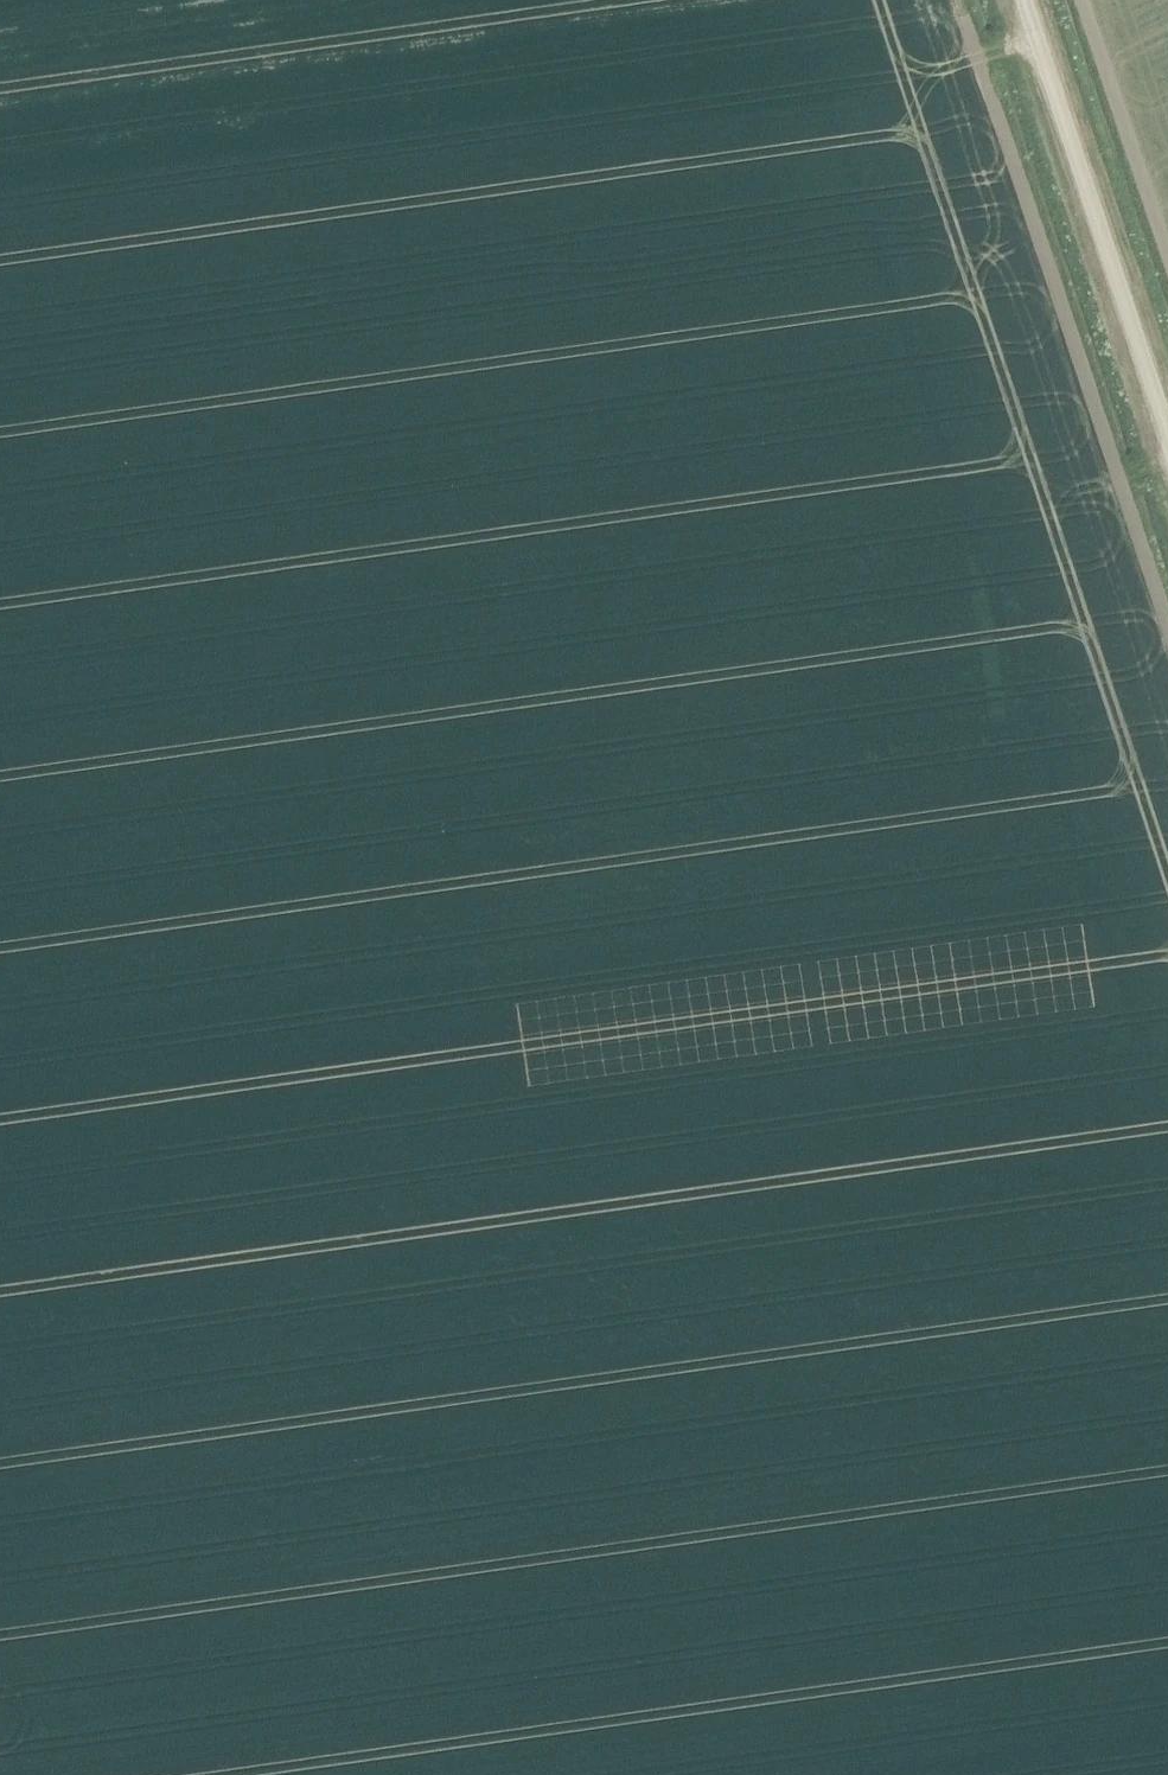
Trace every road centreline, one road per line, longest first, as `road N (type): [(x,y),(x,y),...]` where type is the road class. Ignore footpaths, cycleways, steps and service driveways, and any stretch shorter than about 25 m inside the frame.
road 1 (unclassified): [(1167,425),(1027,0)]

